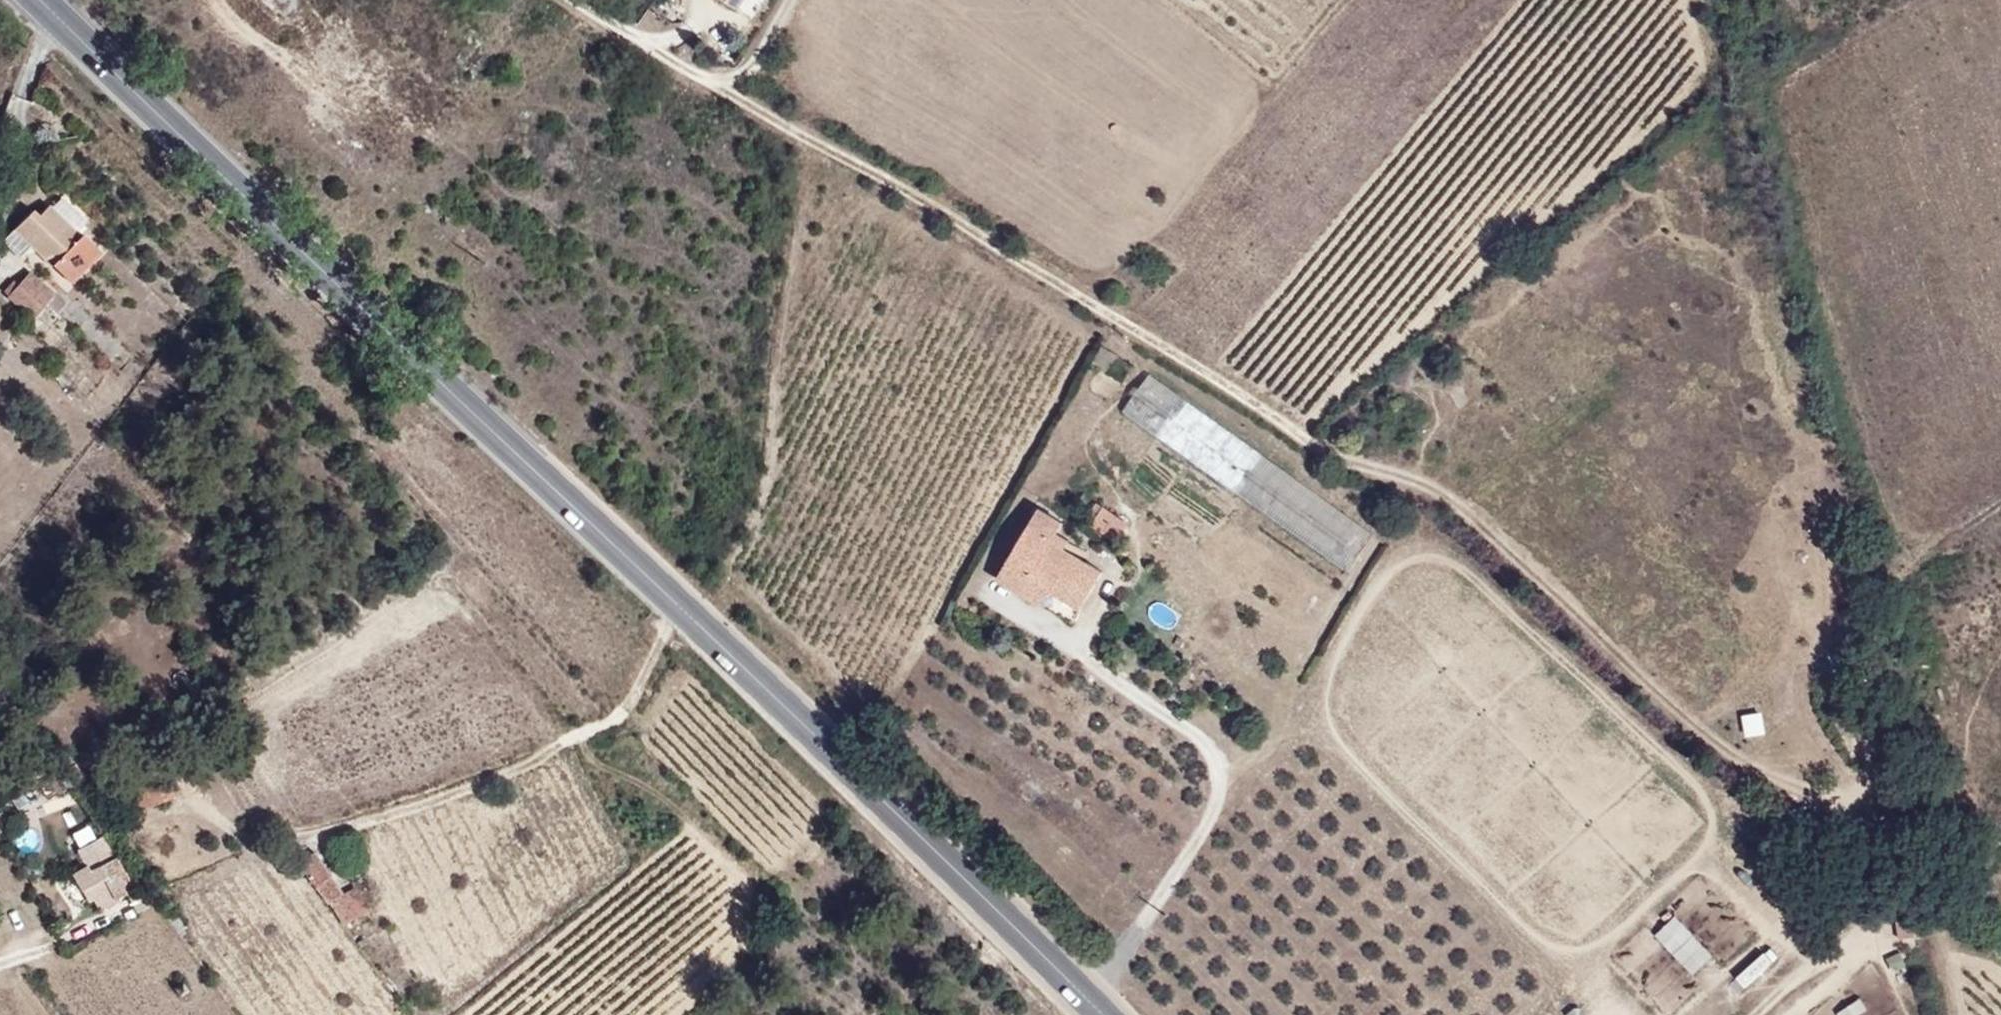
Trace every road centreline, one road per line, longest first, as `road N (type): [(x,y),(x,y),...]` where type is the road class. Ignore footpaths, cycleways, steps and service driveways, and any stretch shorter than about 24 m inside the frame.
road 1 (primary): [(44,0),(1104,1014)]

